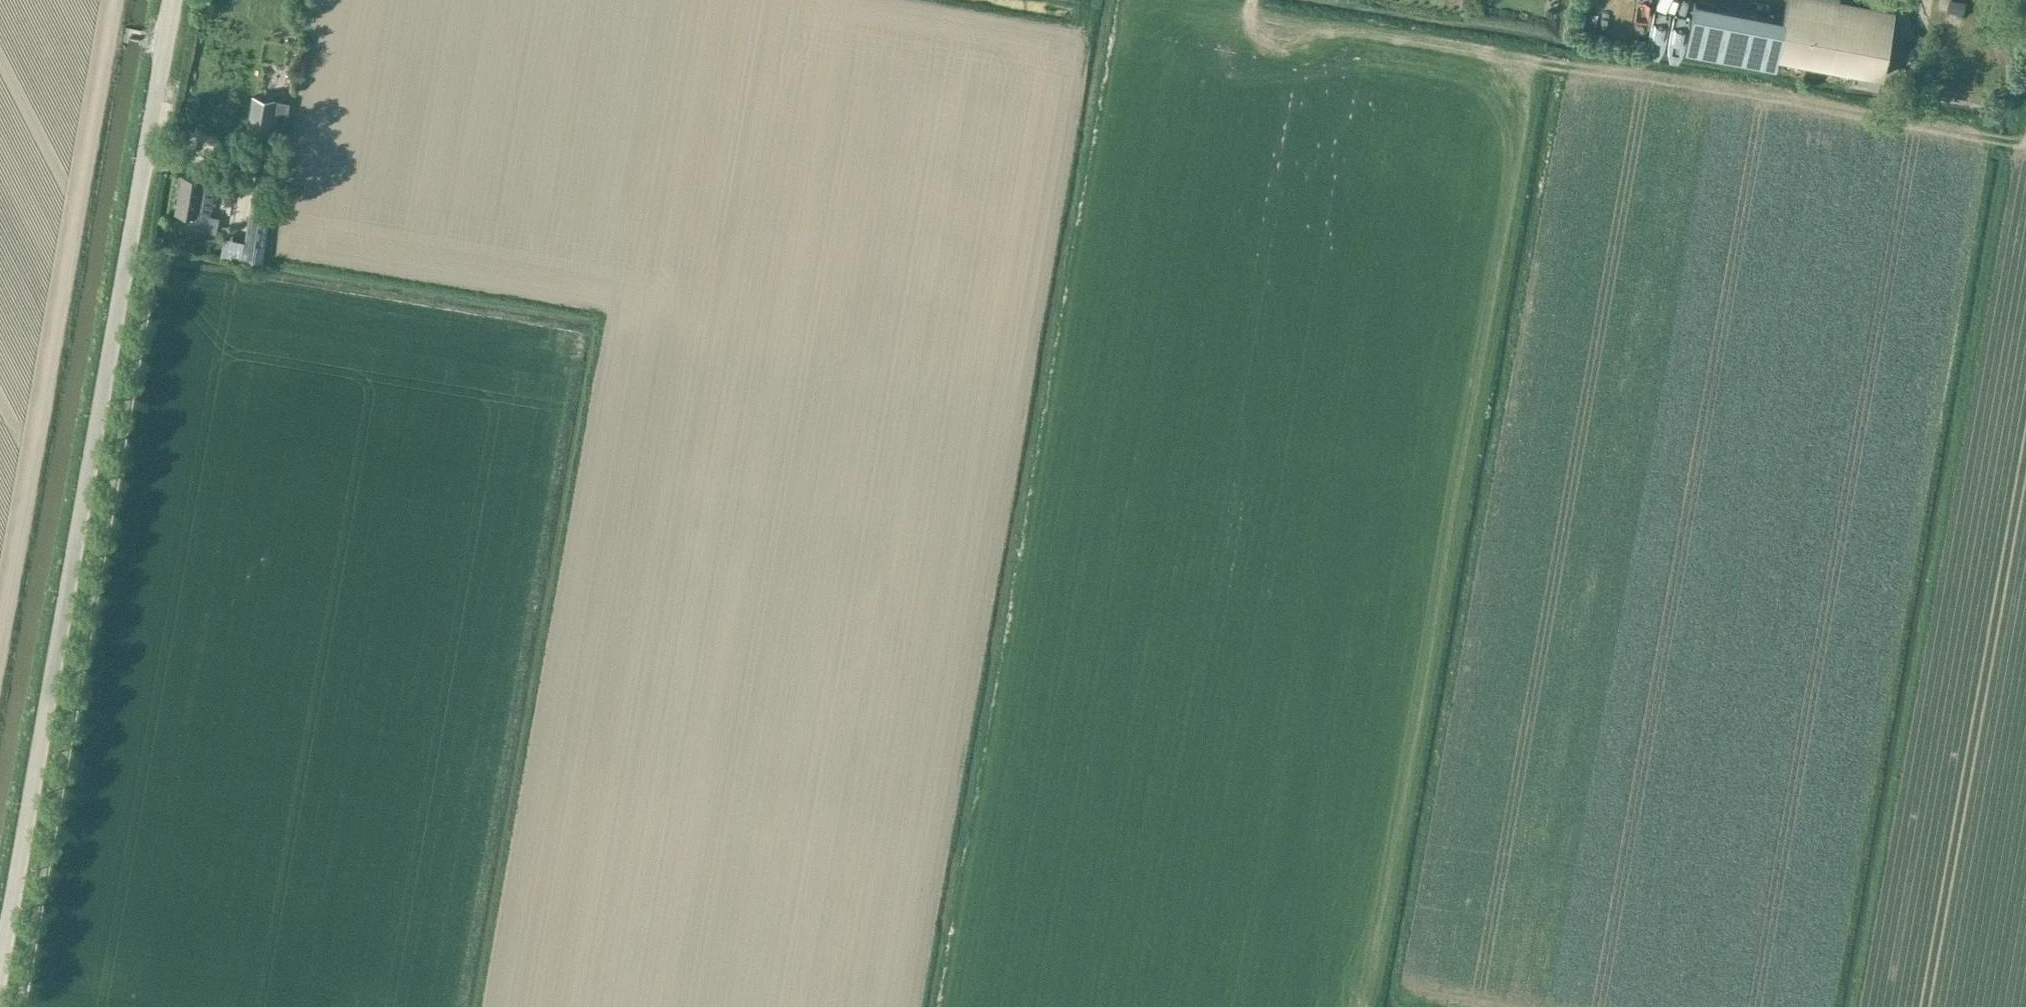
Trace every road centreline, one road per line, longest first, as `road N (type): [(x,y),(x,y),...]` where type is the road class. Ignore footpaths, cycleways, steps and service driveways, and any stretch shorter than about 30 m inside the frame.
road 1 (unclassified): [(0,960),(172,0)]

